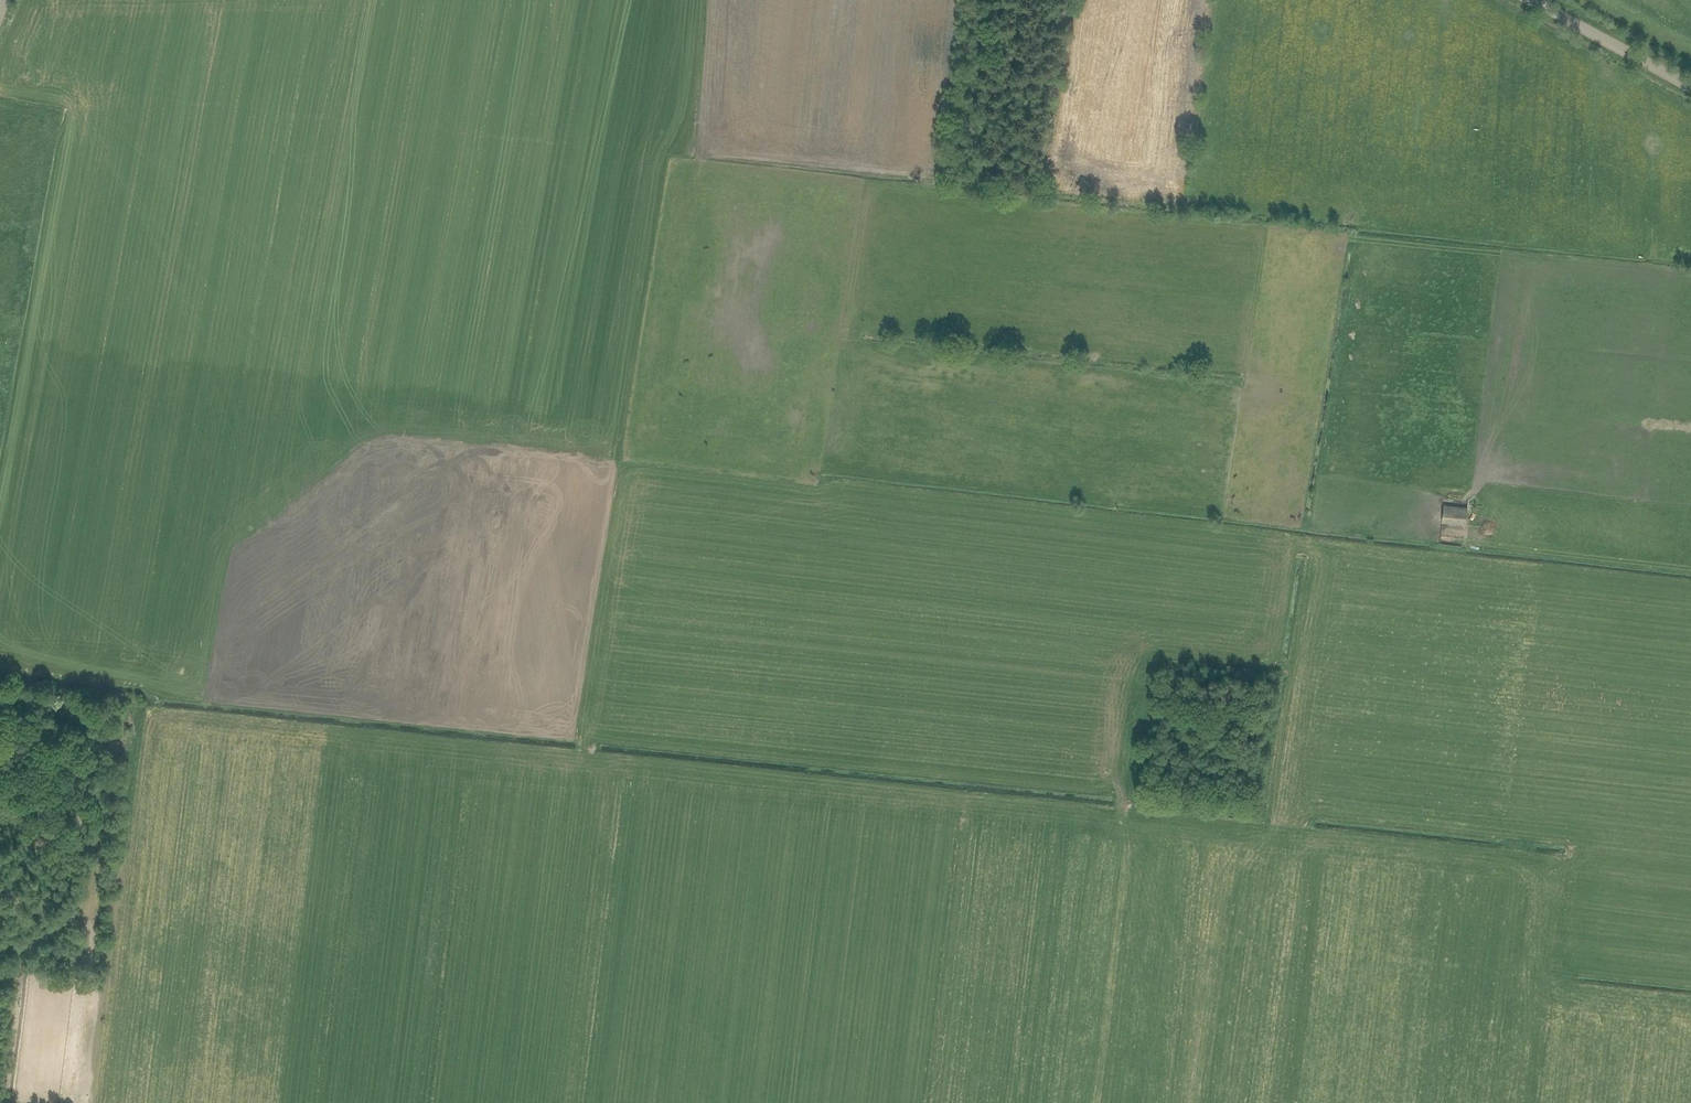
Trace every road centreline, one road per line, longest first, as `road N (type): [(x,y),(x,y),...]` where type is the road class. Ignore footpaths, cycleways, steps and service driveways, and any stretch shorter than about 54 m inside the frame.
road 1 (unclassified): [(1690,86),(1533,0)]

